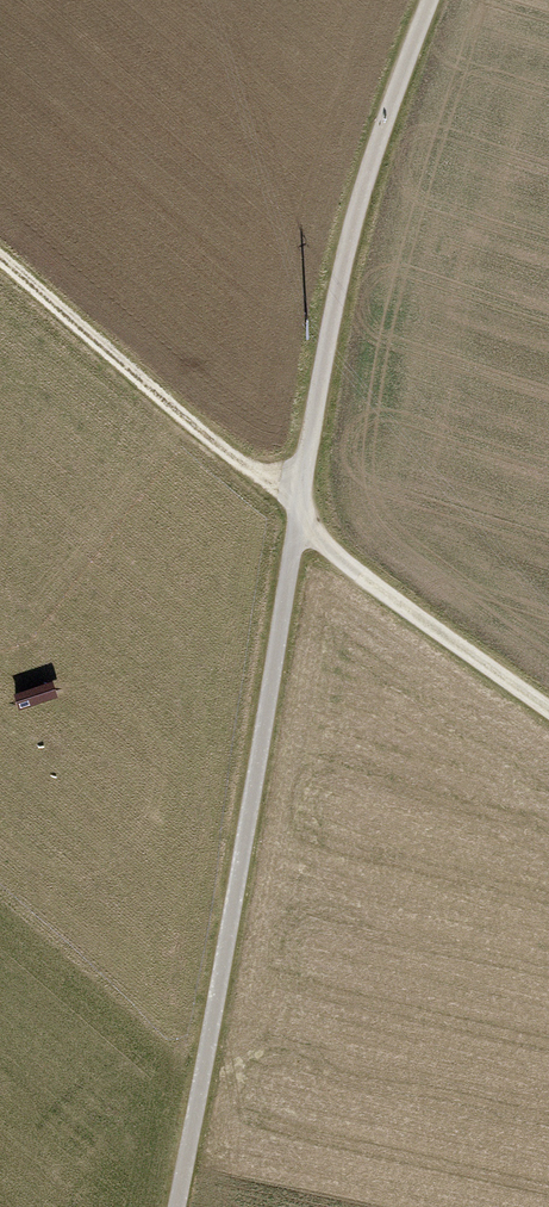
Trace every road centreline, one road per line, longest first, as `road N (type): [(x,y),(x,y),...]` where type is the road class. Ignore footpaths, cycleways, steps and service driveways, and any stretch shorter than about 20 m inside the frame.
road 1 (track): [(176,1206),(333,303),(376,135),(431,0)]
road 2 (track): [(0,256),(298,505),(325,547),(548,709)]

